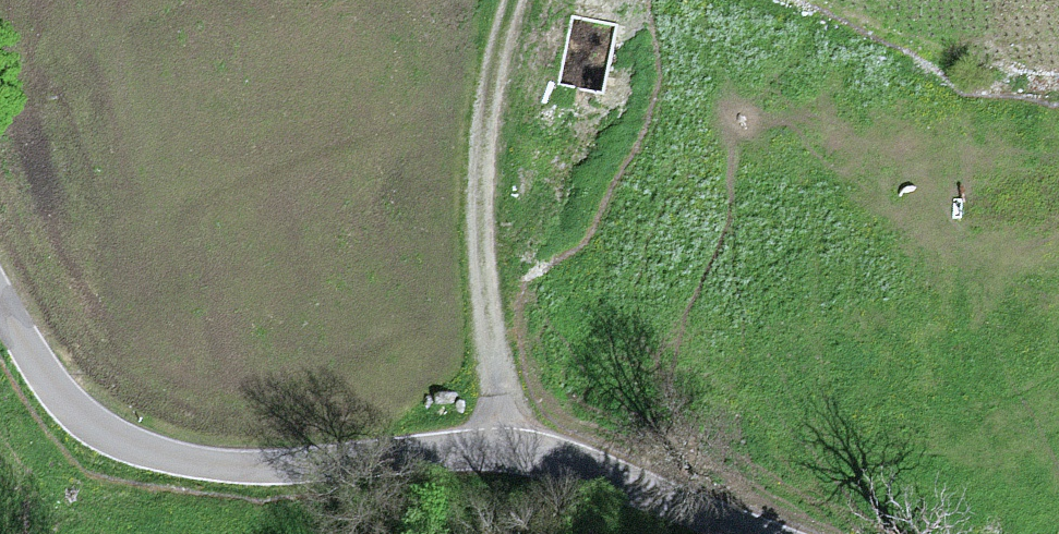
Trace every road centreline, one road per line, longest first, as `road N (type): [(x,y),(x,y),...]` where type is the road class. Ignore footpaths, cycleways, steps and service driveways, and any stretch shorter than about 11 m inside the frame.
road 1 (unclassified): [(757,533),(586,470),(520,455),(271,468),(171,459),(111,435),(65,402),(0,300)]
road 2 (track): [(500,454),(473,202),(483,86),(510,0)]
road 3 (track): [(1058,107),(993,101),(722,0)]

